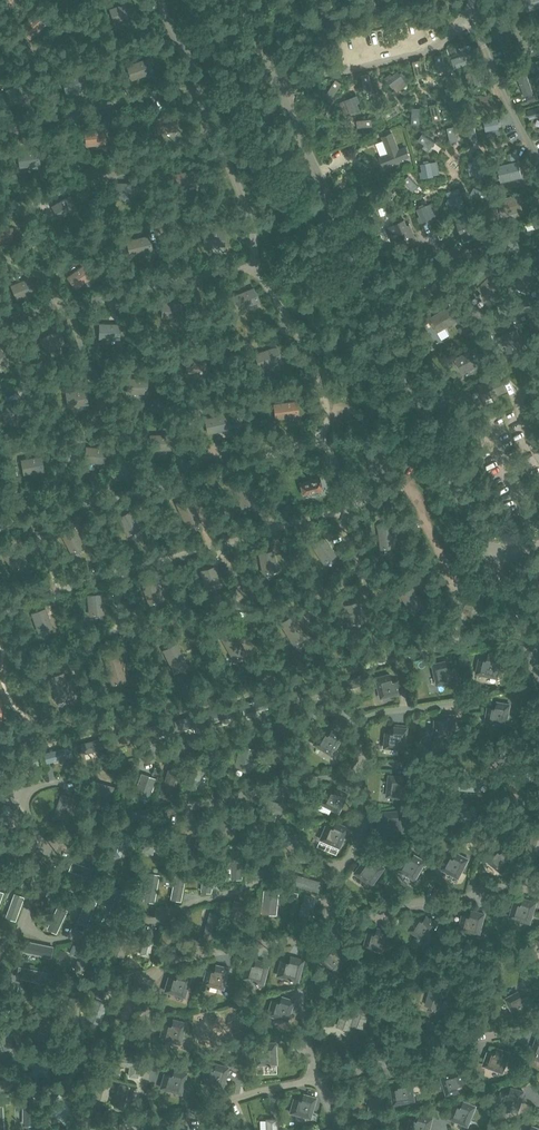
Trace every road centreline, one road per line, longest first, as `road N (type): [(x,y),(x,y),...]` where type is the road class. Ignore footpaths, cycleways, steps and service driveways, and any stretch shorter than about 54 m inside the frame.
road 1 (unclassified): [(538,670),(240,0)]

